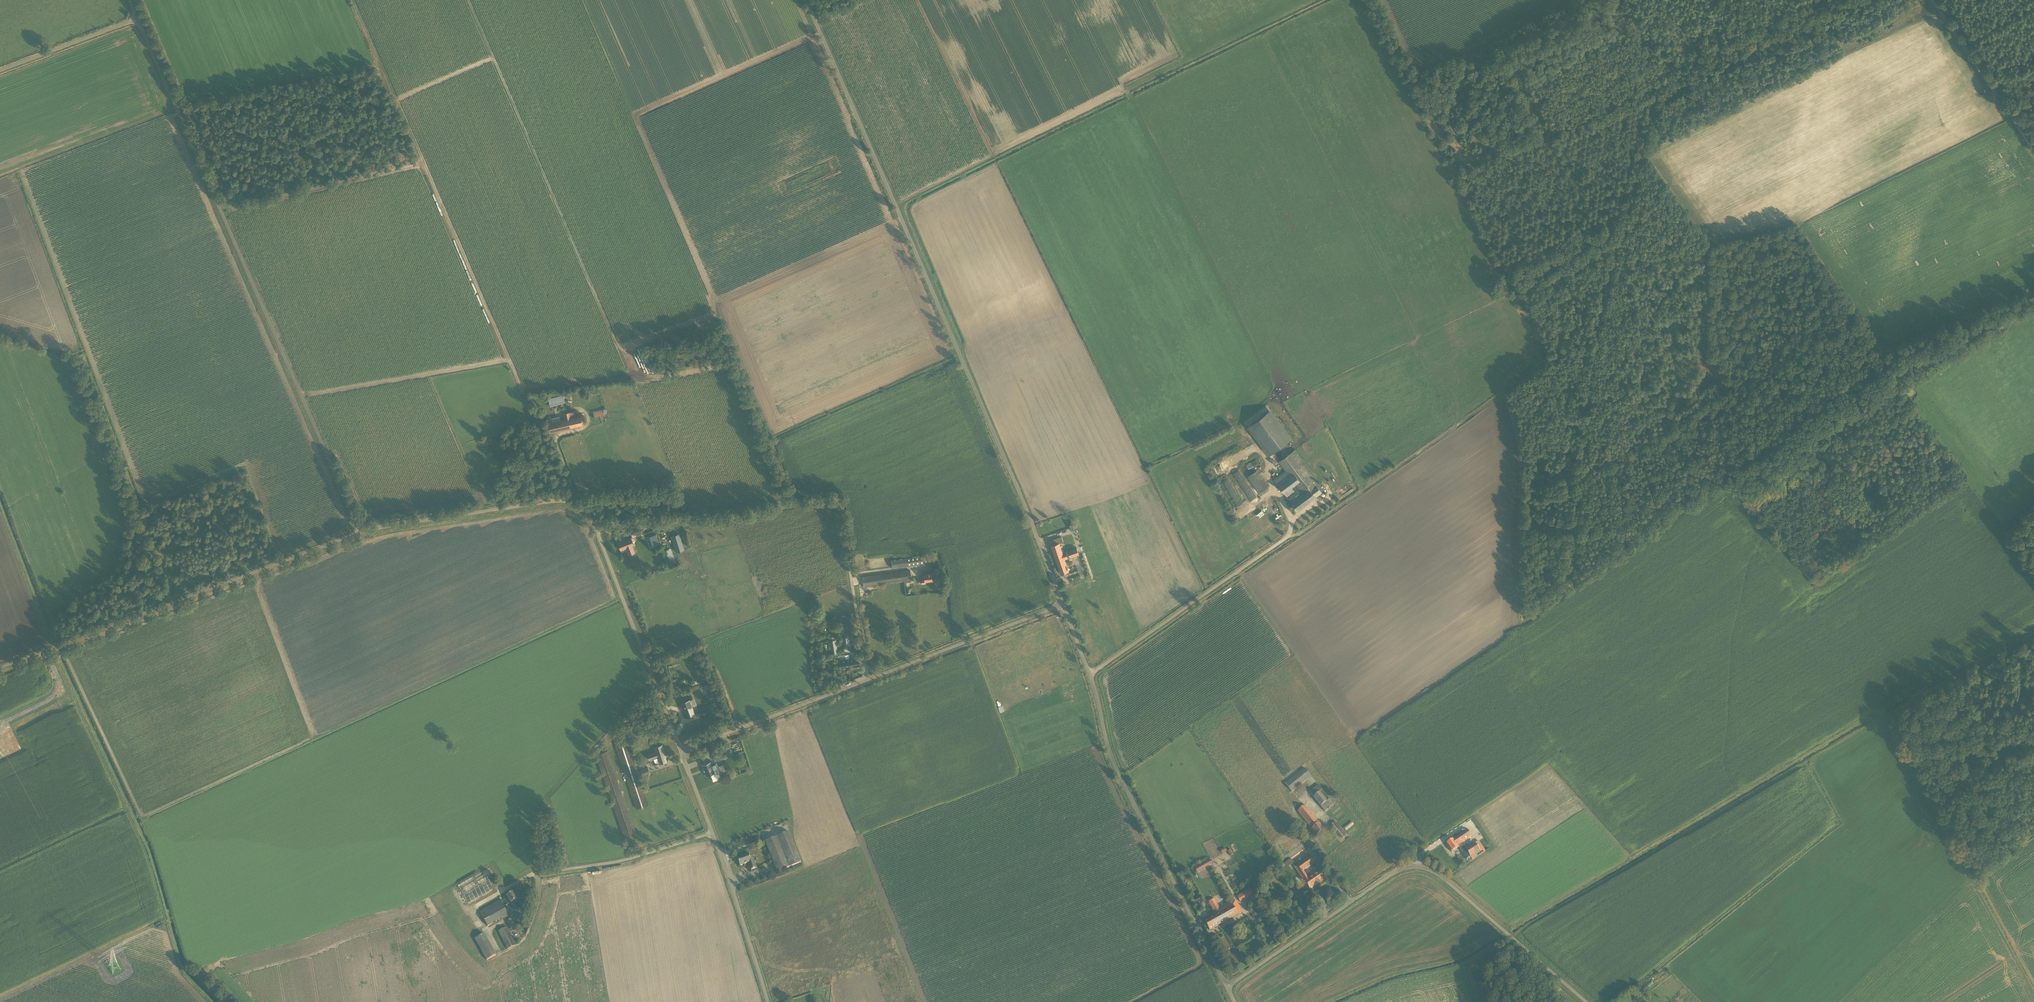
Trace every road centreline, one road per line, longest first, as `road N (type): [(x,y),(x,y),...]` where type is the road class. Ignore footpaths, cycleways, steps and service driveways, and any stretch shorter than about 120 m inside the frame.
road 1 (unclassified): [(1063,605),(807,0)]
road 2 (unclassified): [(362,531),(137,19)]
road 3 (track): [(1570,587),(1879,364),(2033,299)]
road 4 (track): [(567,502),(353,0)]
road 5 (unclassified): [(681,751),(595,519),(575,505),(362,531)]
road 6 (track): [(1831,0),(1657,87),(1592,331)]
road 7 (unclassified): [(1583,1001),(1439,874),(1410,867),(1227,987)]
road 8 (unclassified): [(0,667),(362,531)]
road 9 (track): [(1592,331),(1289,537)]
road 10 (track): [(1637,856),(1540,746),(1491,653),(1570,587)]
road 11 (unclassified): [(1227,987),(1115,766),(1091,676)]
road 12 (track): [(852,576),(838,509),(824,499),(734,518),(597,524)]
road 13 (track): [(1592,331),(1570,587)]
road 14 (unclassified): [(1091,676),(1289,537)]
road 15 (unclassified): [(867,680),(1063,605)]
road 16 (unclassified): [(681,751),(867,680)]
road 17 (unclassified): [(535,874),(713,833)]
road 18 (unclassified): [(2033,148),(1932,0)]
road 19 (unclassified): [(767,1001),(713,833)]
road 20 (track): [(1512,939),(1640,861)]
road 21 (unclassified): [(0,71),(137,19)]

